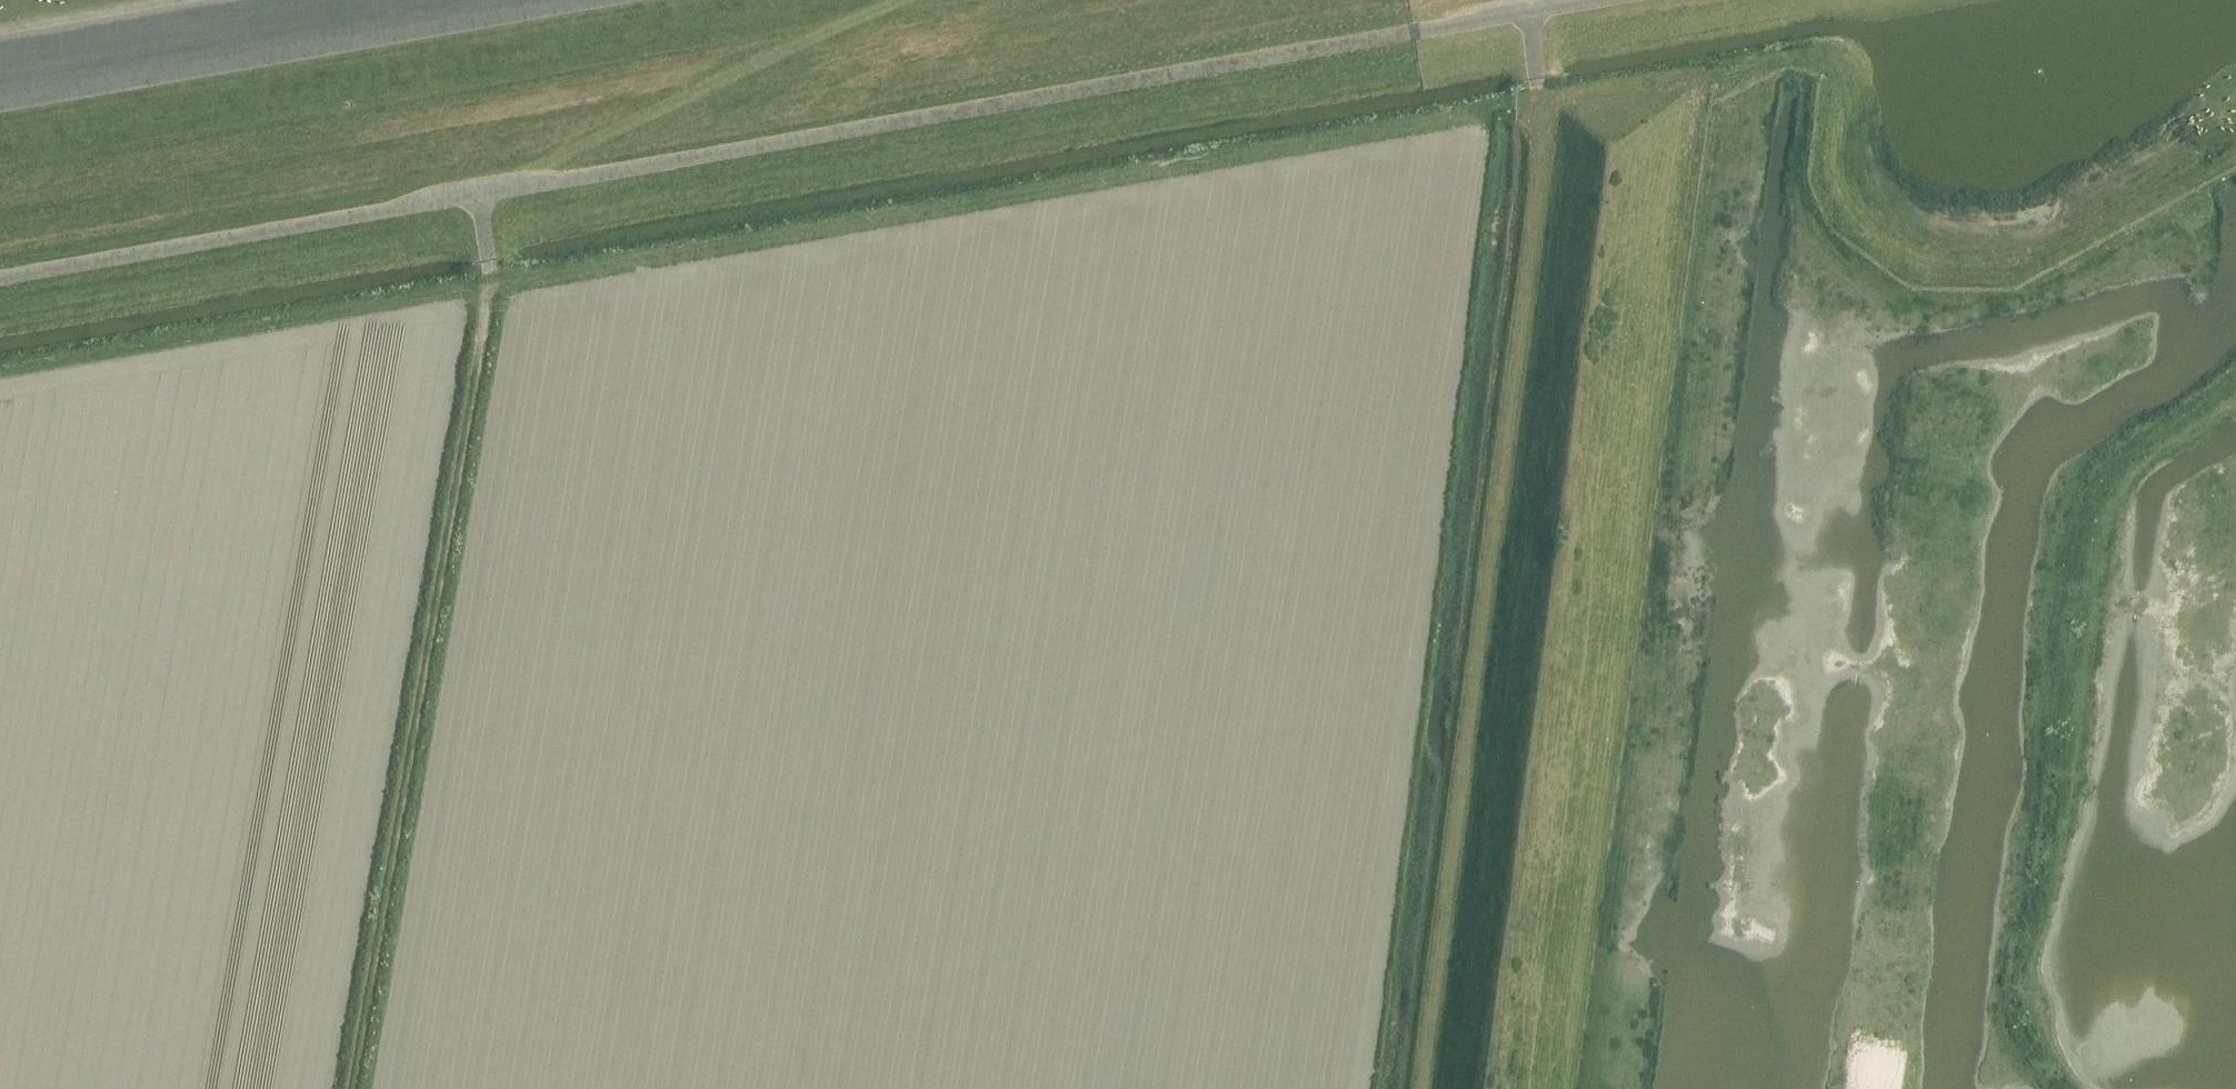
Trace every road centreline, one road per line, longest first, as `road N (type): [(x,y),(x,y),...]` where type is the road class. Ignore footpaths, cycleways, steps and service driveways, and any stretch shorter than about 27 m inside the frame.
road 1 (track): [(351,1088),(481,337),(488,264),(478,192)]
road 2 (track): [(0,103),(580,0)]

